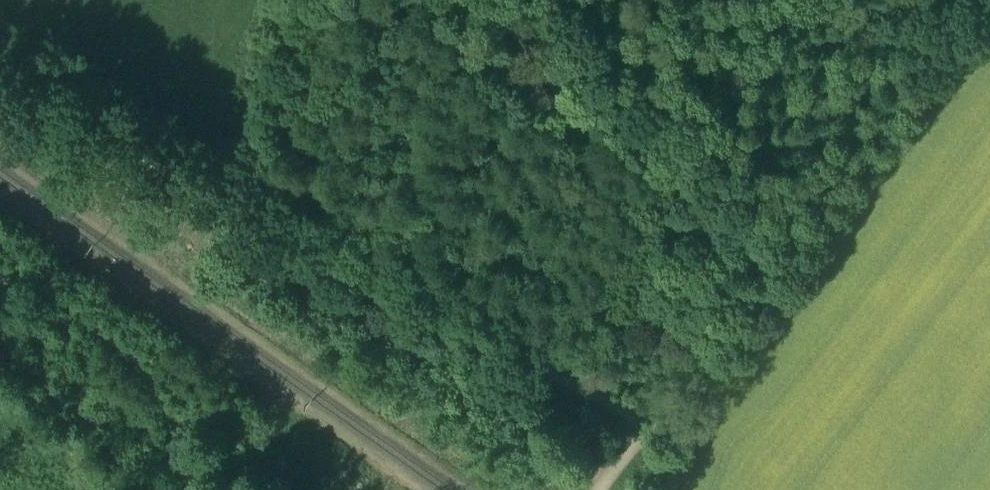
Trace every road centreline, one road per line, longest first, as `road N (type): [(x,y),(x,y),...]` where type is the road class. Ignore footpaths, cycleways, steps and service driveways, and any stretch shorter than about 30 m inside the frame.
road 1 (track): [(651,464),(0,88)]
road 2 (track): [(989,44),(764,340),(651,464)]
road 3 (track): [(0,284),(65,309),(147,374),(192,489)]

